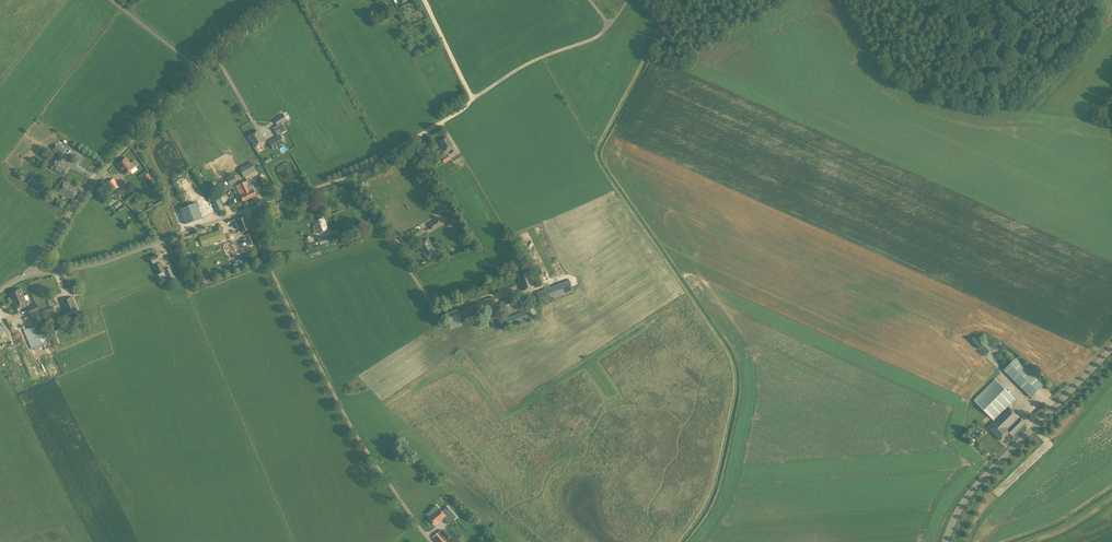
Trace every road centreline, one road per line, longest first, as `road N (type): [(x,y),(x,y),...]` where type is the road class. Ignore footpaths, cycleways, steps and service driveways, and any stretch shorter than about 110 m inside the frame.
road 1 (unclassified): [(26,274),(99,264),(359,172)]
road 2 (unclassified): [(26,274),(93,180),(202,70)]
road 3 (tertiary): [(945,541),(967,495),(1111,347)]
road 4 (track): [(359,172),(471,100),(424,0)]
road 5 (track): [(471,100),(537,59),(601,35),(605,21),(590,0)]

